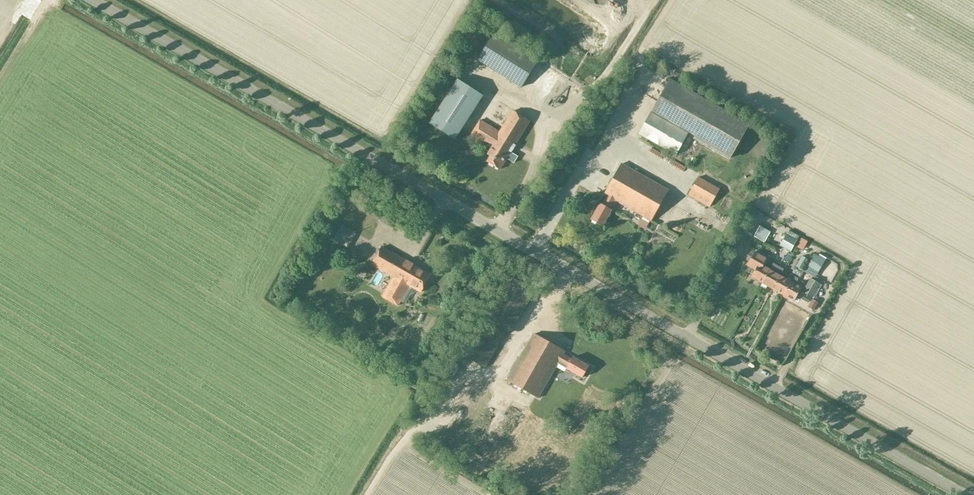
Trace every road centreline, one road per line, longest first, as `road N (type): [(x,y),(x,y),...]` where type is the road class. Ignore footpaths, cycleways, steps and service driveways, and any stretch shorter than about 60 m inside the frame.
road 1 (unclassified): [(964,494),(92,0)]

